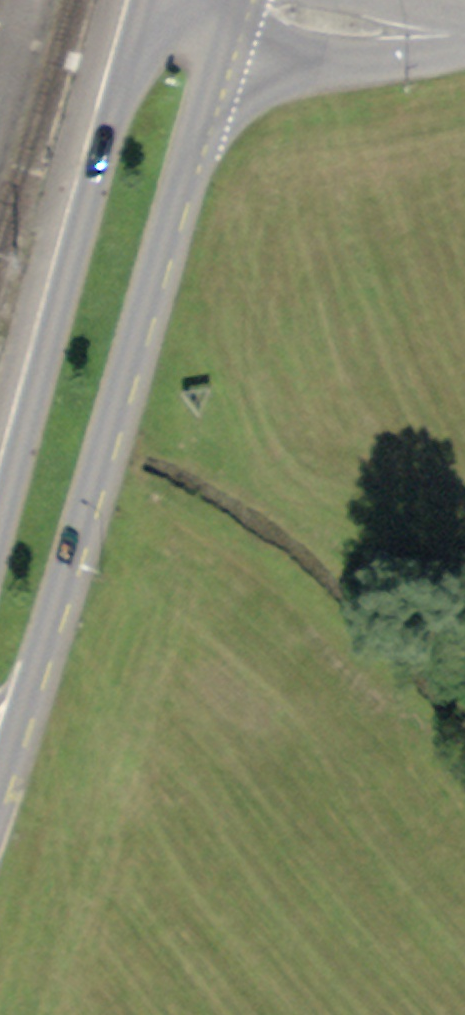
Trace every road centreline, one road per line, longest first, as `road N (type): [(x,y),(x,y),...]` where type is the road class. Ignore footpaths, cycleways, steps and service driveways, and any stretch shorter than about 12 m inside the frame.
road 1 (secondary): [(0,788),(241,2)]
road 2 (secondary): [(147,0),(0,525)]
road 3 (unclassified): [(241,2),(342,24),(464,31)]

